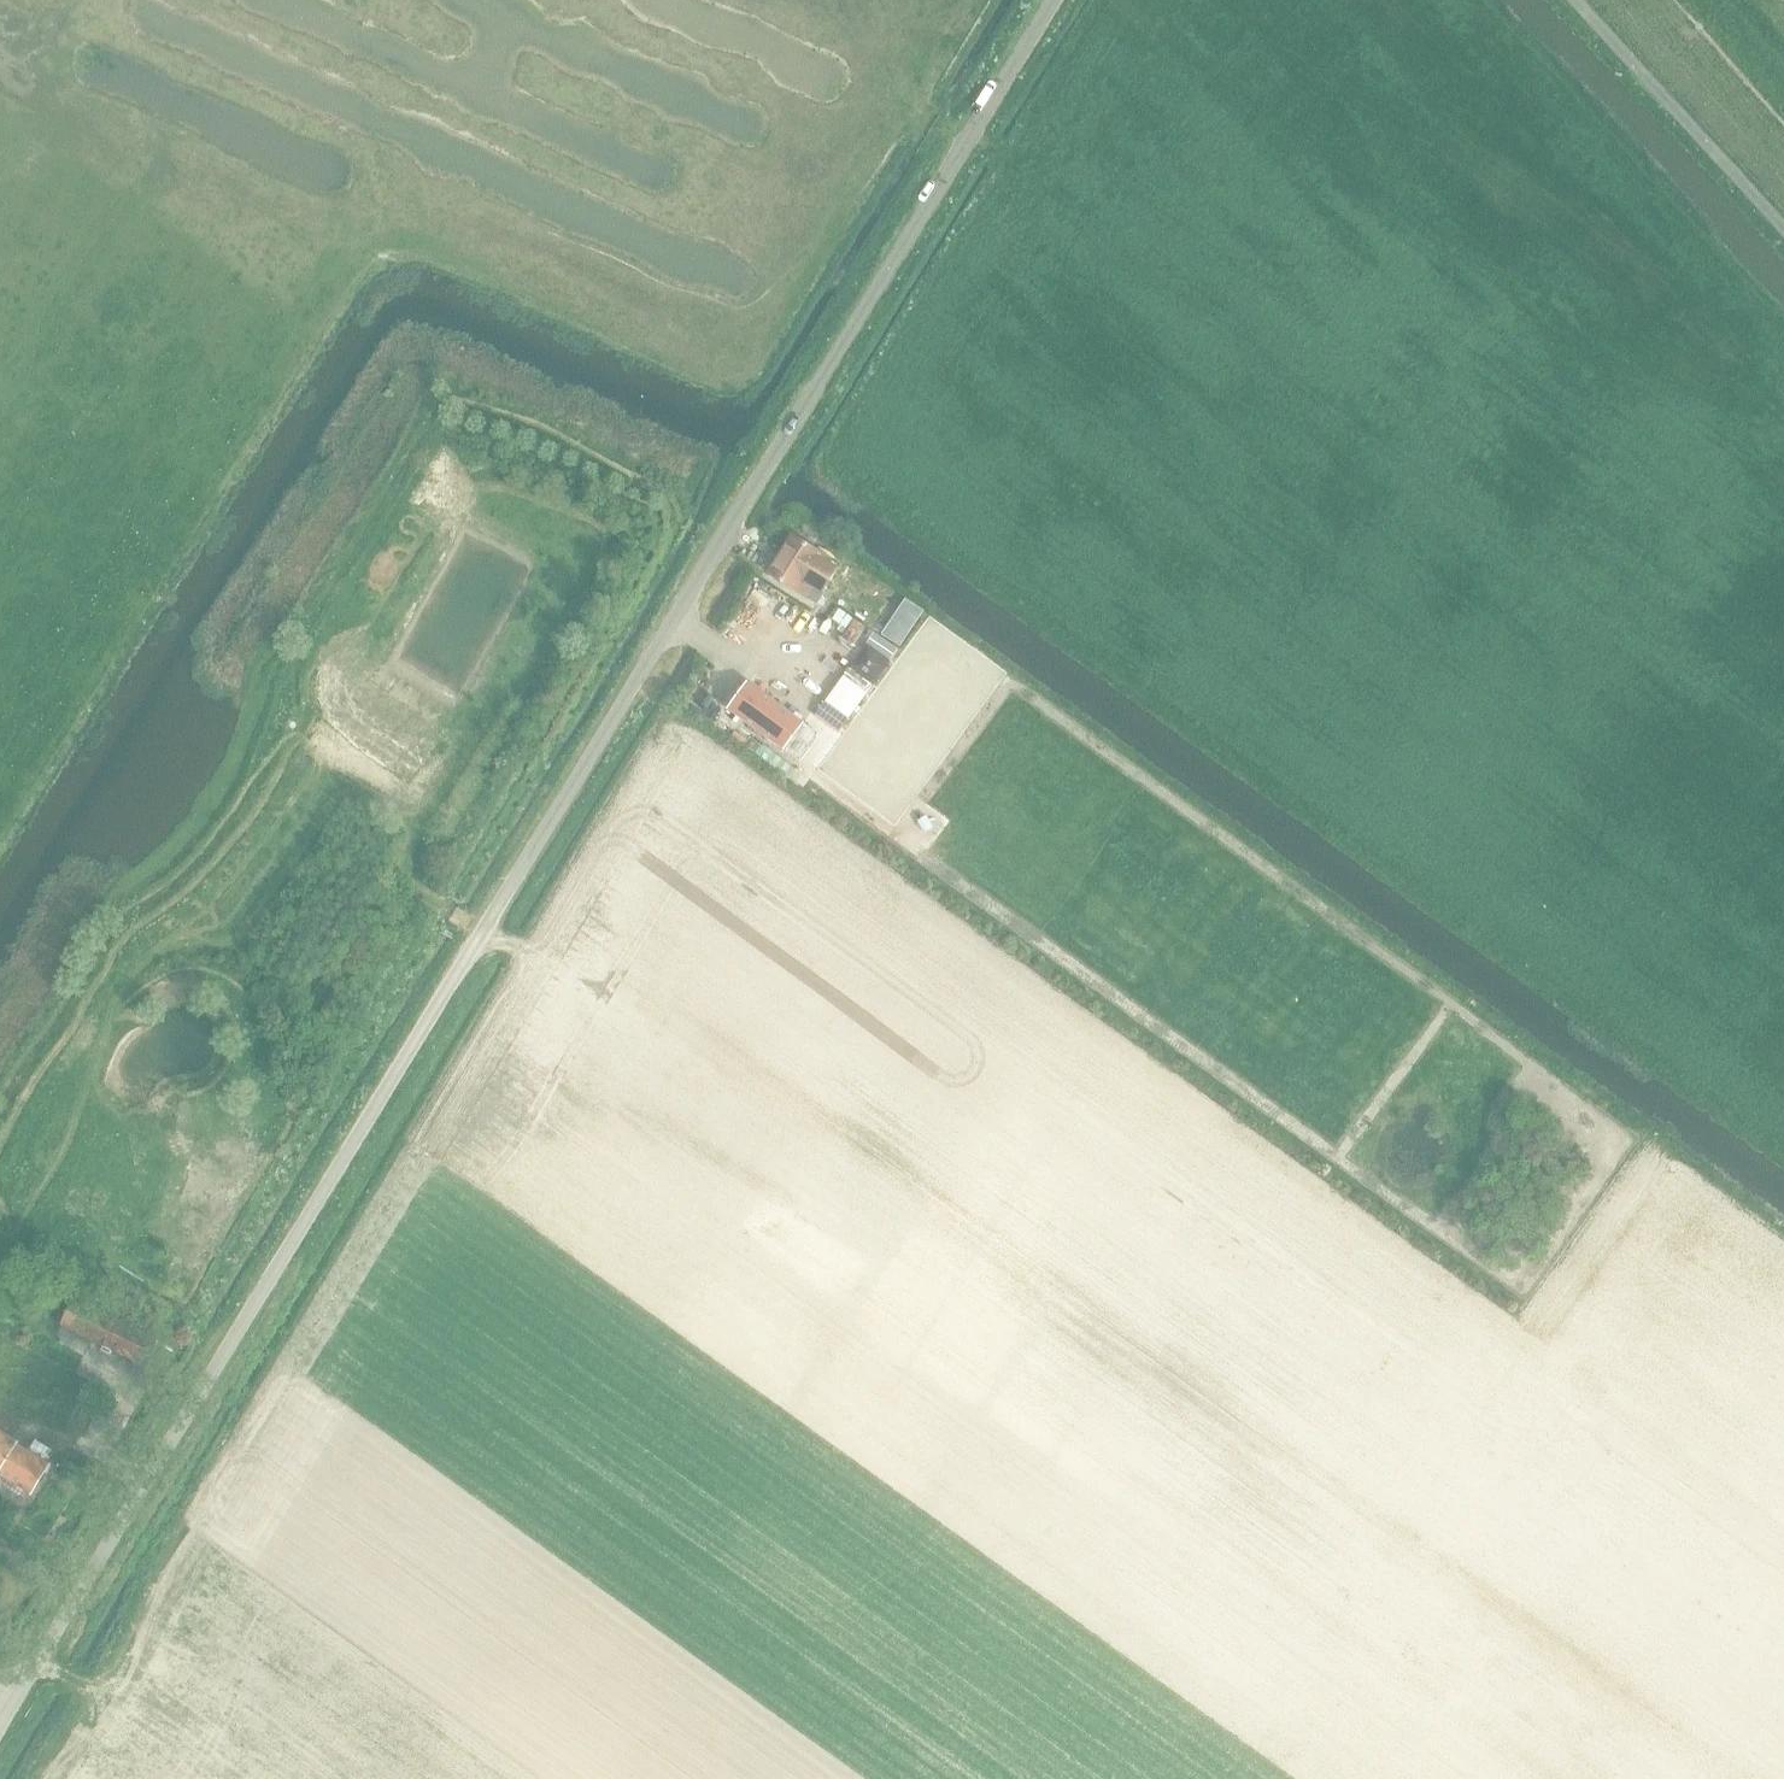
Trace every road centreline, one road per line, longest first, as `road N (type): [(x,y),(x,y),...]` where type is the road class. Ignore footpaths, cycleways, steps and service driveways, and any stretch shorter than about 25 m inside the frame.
road 1 (unclassified): [(15,1700),(1053,0)]
road 2 (unclassified): [(1783,233),(1575,0)]

